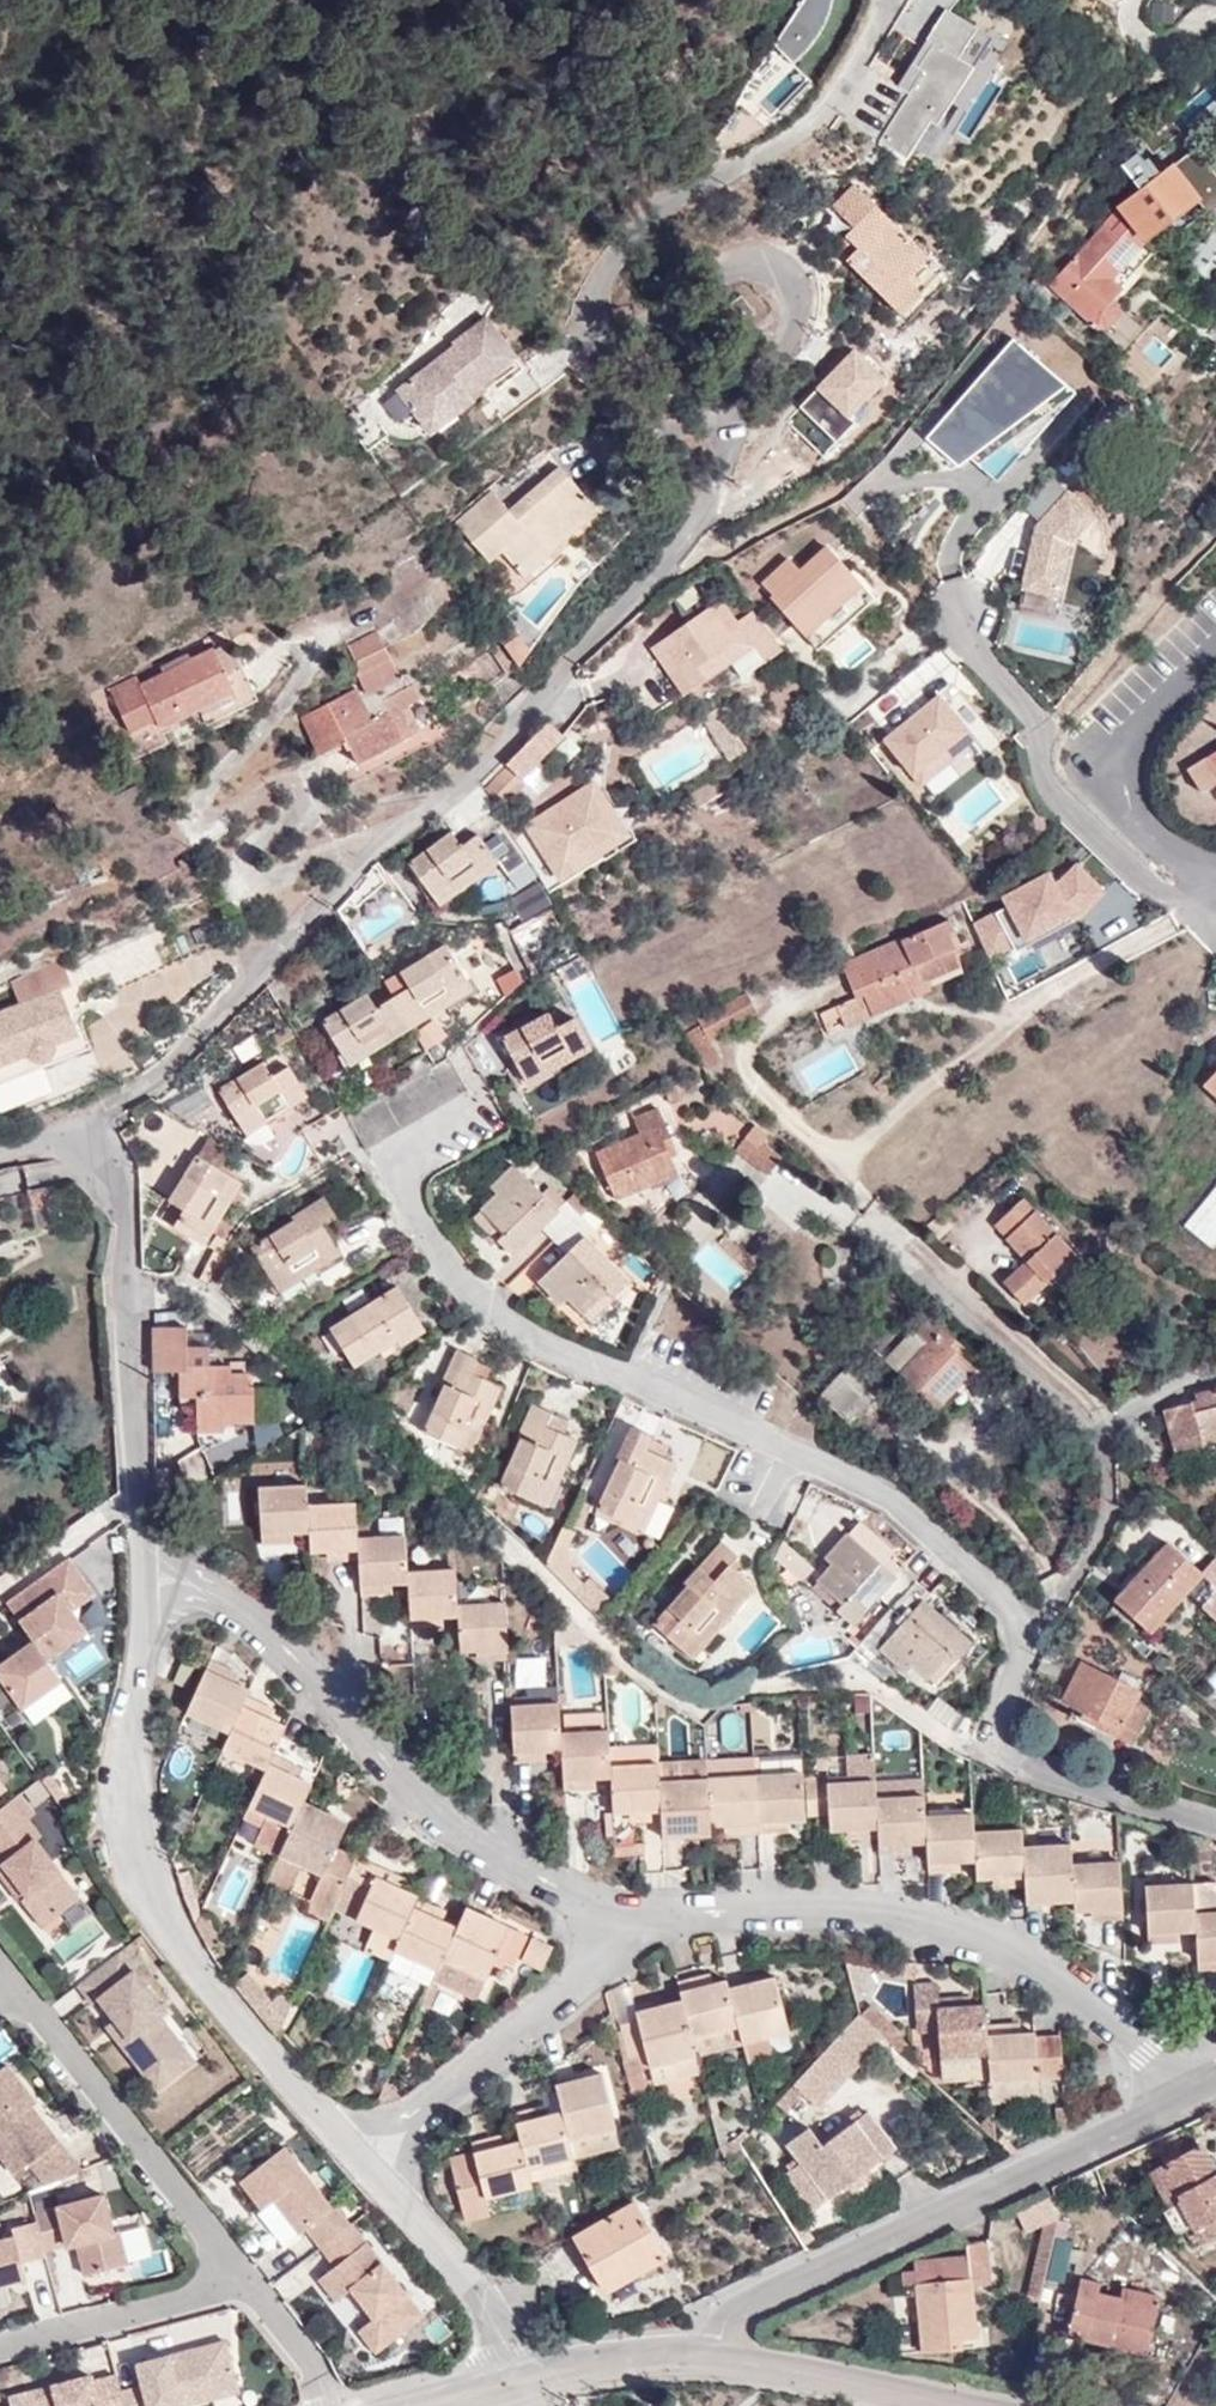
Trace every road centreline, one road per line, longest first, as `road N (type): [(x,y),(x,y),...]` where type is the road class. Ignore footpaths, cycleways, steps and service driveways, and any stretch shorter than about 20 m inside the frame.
road 1 (residential): [(73,1132),(270,966),(382,843),(506,720),(593,650),(669,566),(779,386),(802,312),(772,269),(739,271),(704,290),(669,325),(636,328),(612,317),(618,277),(652,233),(774,163),(837,95),(869,45),(880,0)]
road 2 (residential): [(1028,1635),(903,1514),(687,1402),(514,1328),(427,1232),(390,1158),(469,1108)]
road 3 (residential): [(367,2154),(154,1892),(135,1842),(129,1727),(153,1562)]
road 4 (residential): [(1193,2086),(1075,1990),(964,1942),(772,1918),(608,1927)]
road 5 (residential): [(608,1927),(406,1787),(270,1638),(153,1562)]
road 6 (tertiary): [(1193,2086),(730,2310),(712,2357)]
road 7 (residential): [(1028,1635),(1105,1522),(1101,1418),(922,1253)]
road 8 (residential): [(153,1562),(135,1470),(122,1208),(109,1172),(73,1132)]
road 9 (residential): [(245,2280),(0,1964)]
road 10 (residential): [(1215,1821),(990,1746),(1028,1635)]
road 11 (residential): [(367,2154),(583,1972),(608,1927)]
road 12 (residential): [(1215,871),(1171,858),(1124,796),(1127,753),(1142,722),(1215,650)]
road 13 (residential): [(1215,885),(977,1051)]
road 14 (residential): [(527,2383),(367,2154)]
road 15 (residential): [(245,2280),(0,2350)]
road 16 (tertiary): [(949,2405),(712,2357)]
road 17 (tertiary): [(712,2357),(527,2383)]
road 18 (residential): [(335,2405),(245,2280)]

